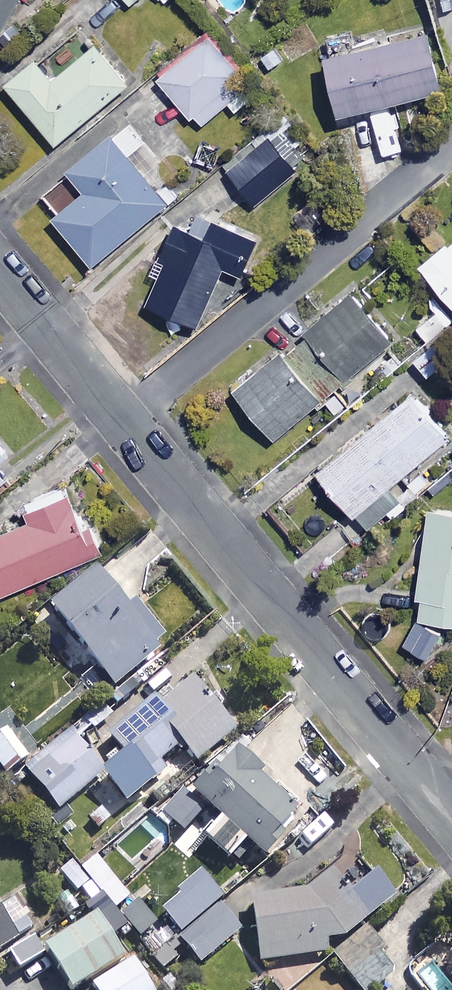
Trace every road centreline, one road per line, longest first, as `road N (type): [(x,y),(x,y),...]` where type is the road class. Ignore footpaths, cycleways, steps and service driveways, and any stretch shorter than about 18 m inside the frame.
road 1 (residential): [(127,423),(451,813)]
road 2 (residential): [(127,423),(451,157)]
road 3 (residential): [(0,269),(127,423)]

